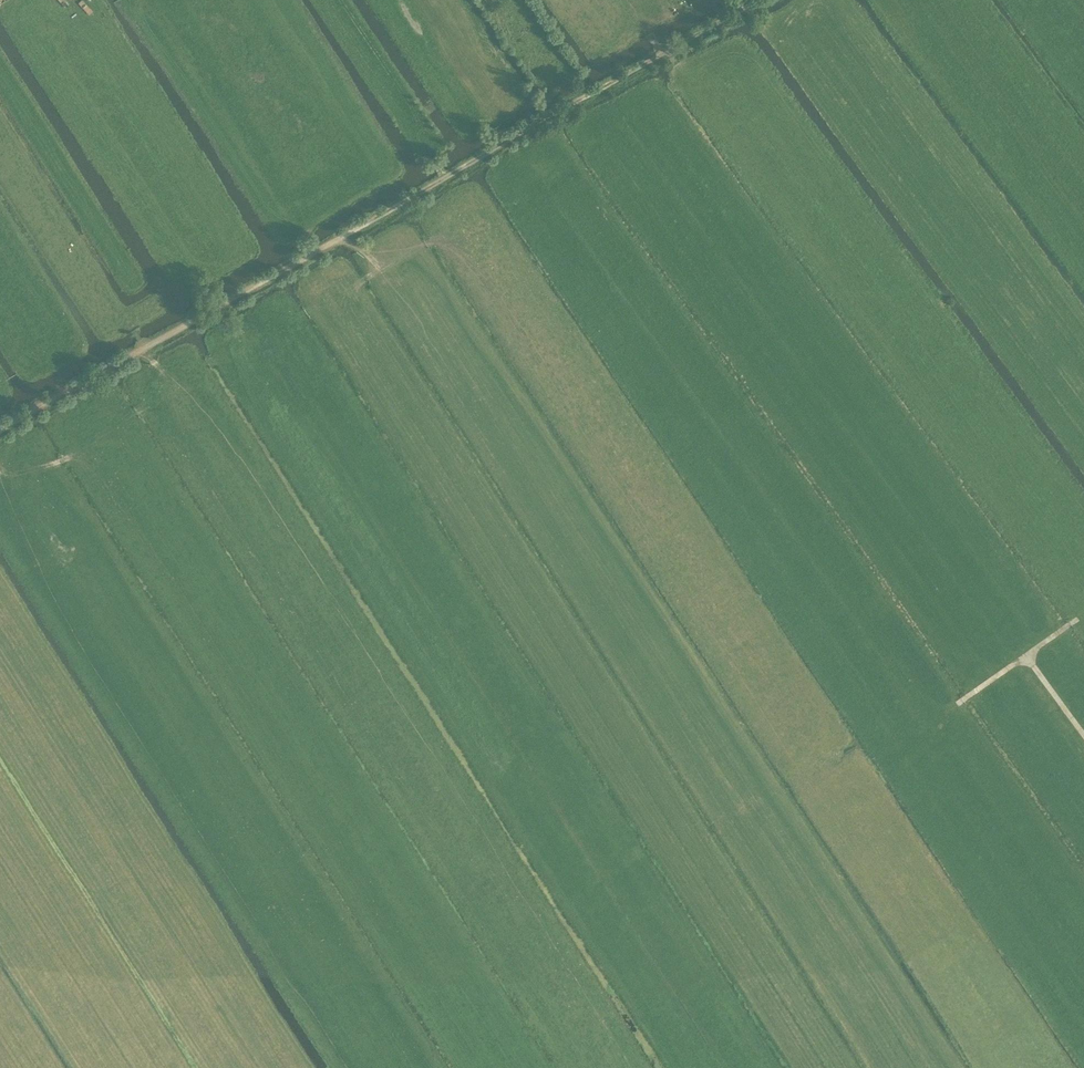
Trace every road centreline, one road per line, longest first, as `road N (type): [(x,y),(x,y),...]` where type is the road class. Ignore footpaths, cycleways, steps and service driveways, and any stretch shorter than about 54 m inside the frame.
road 1 (track): [(0,433),(755,0)]
road 2 (track): [(957,702),(1077,620)]

